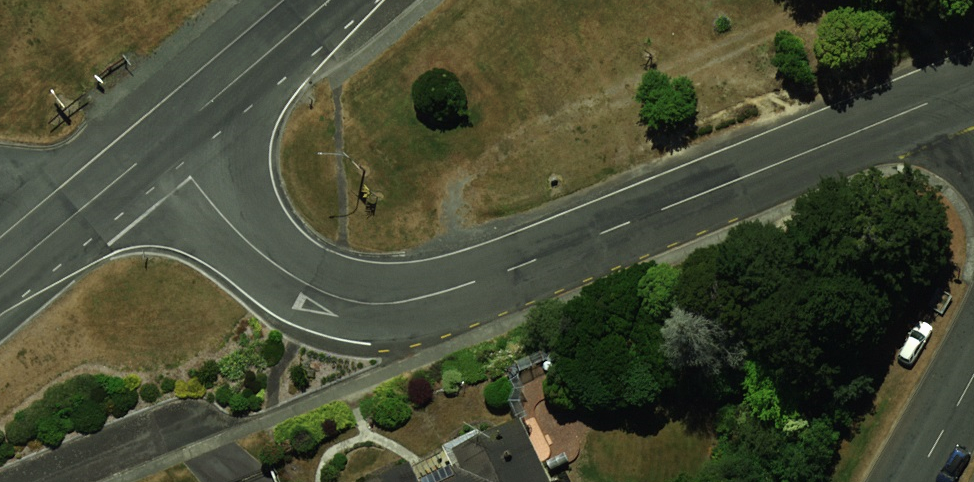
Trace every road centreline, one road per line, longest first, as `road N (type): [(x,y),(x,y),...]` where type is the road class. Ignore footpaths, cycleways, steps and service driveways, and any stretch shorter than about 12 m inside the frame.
road 1 (secondary): [(973,85),(478,283),(412,301),(324,294),(280,267),(244,238),(163,139)]
road 2 (primary): [(163,139),(329,0)]
road 3 (residential): [(0,275),(163,139)]
road 4 (residential): [(973,375),(913,481)]

